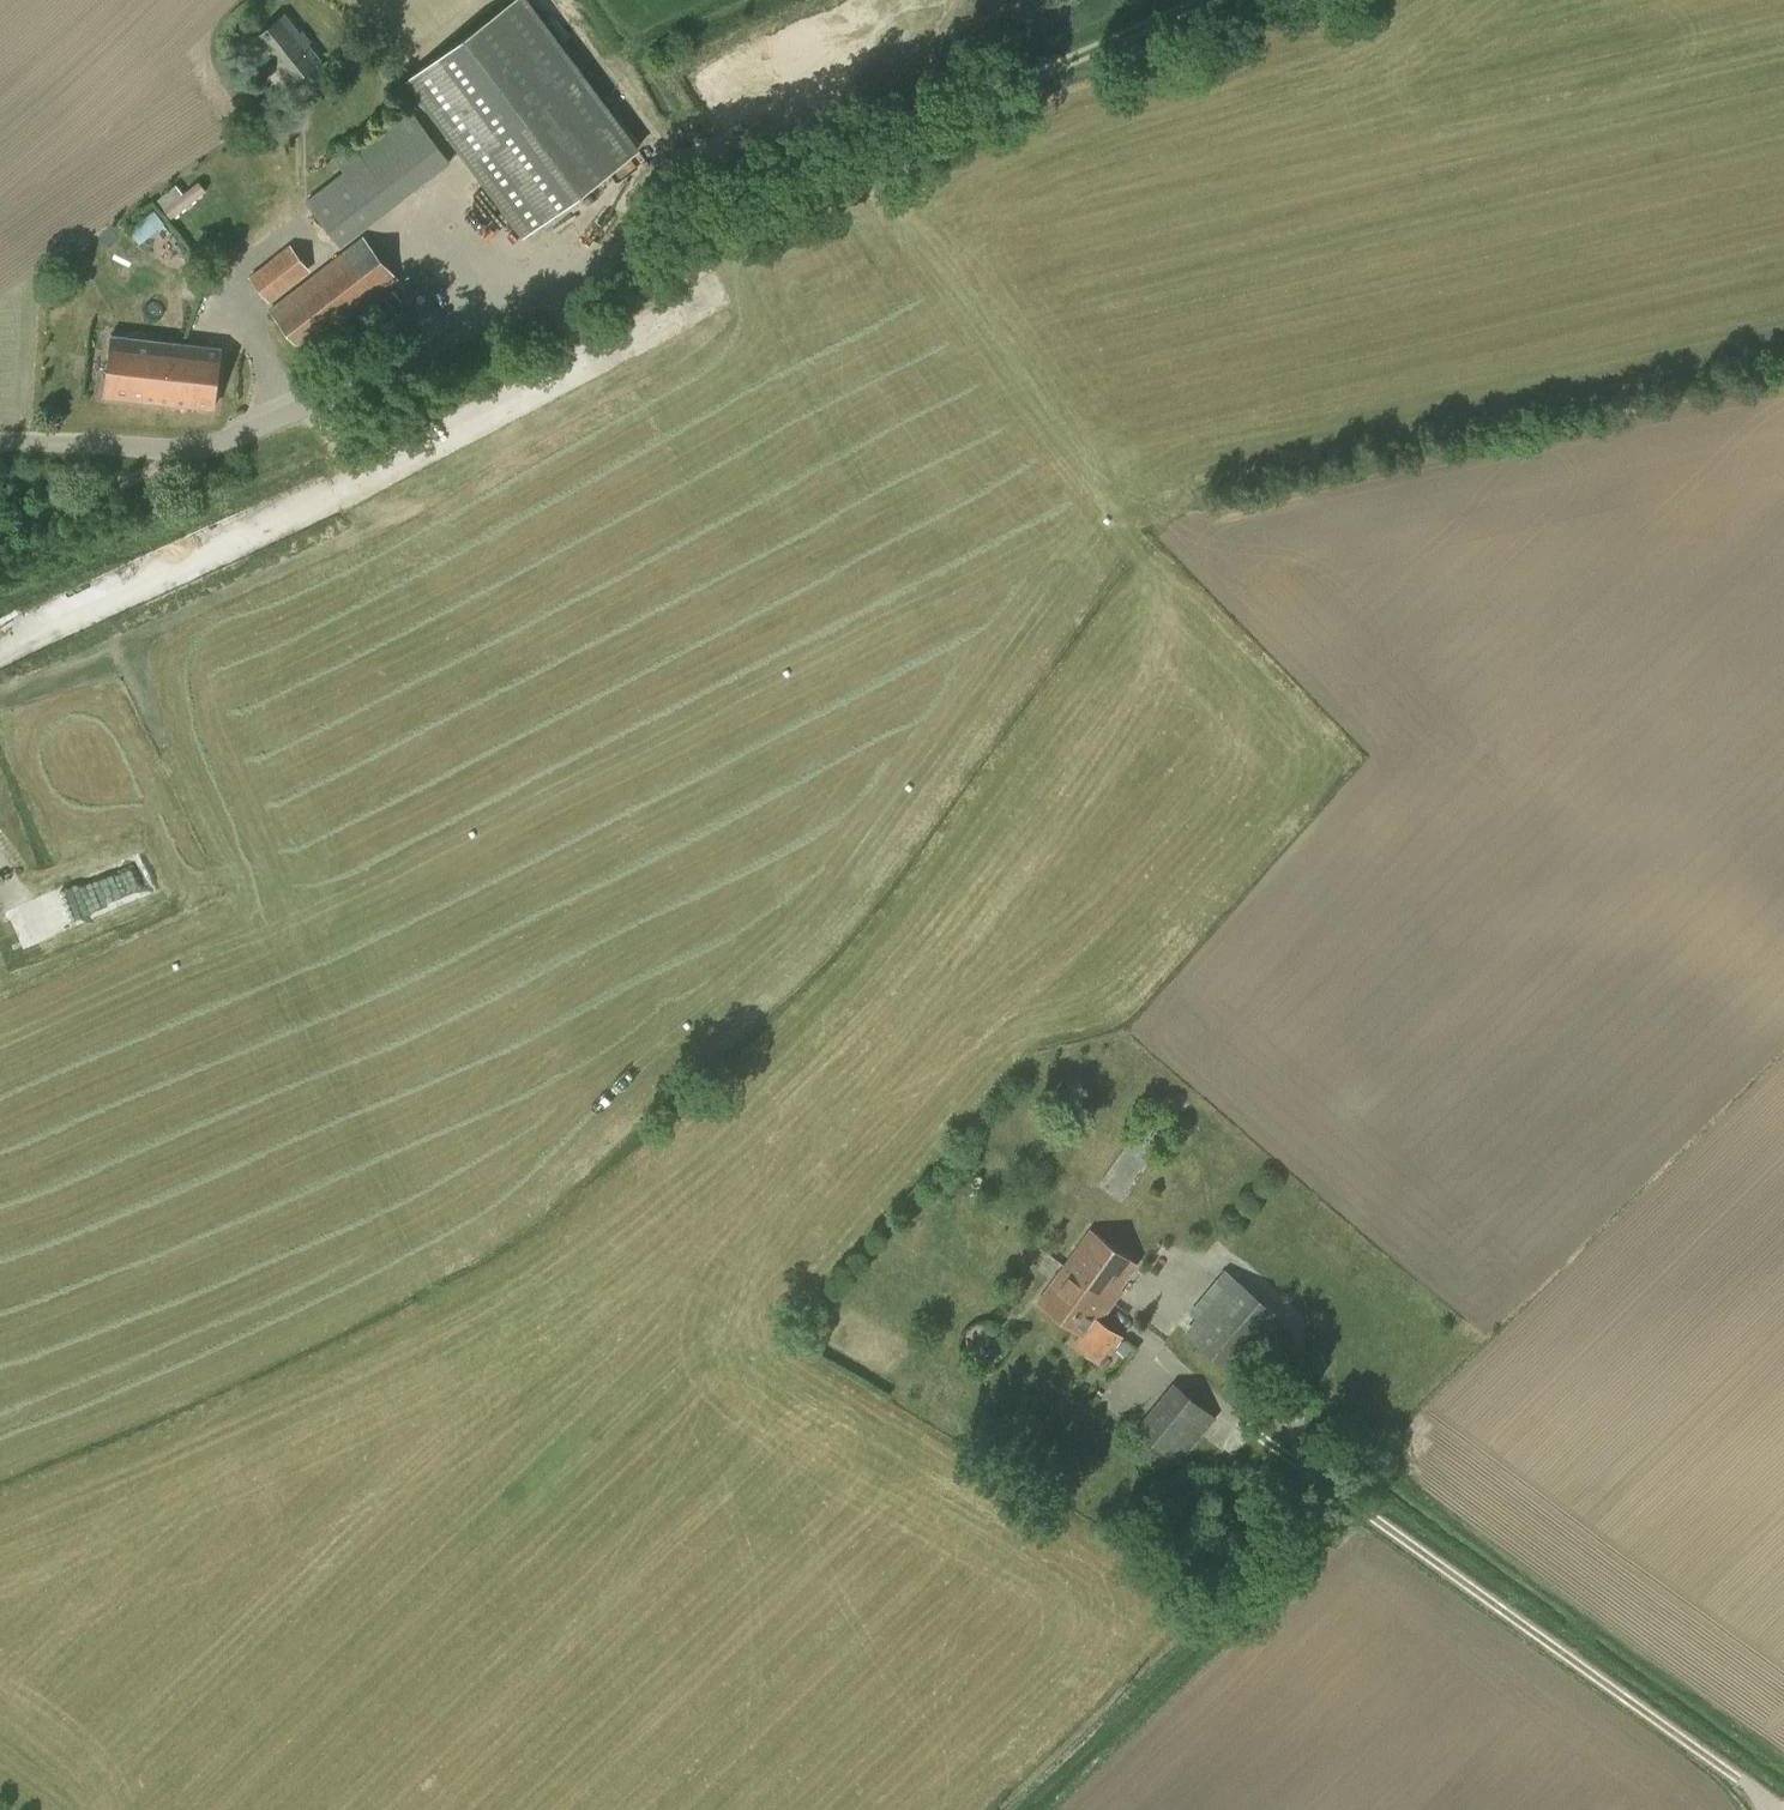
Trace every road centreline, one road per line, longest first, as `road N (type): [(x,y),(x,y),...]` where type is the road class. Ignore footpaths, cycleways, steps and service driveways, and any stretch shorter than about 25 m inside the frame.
road 1 (unclassified): [(0,441),(210,444),(675,237)]
road 2 (track): [(675,237),(1166,0)]

